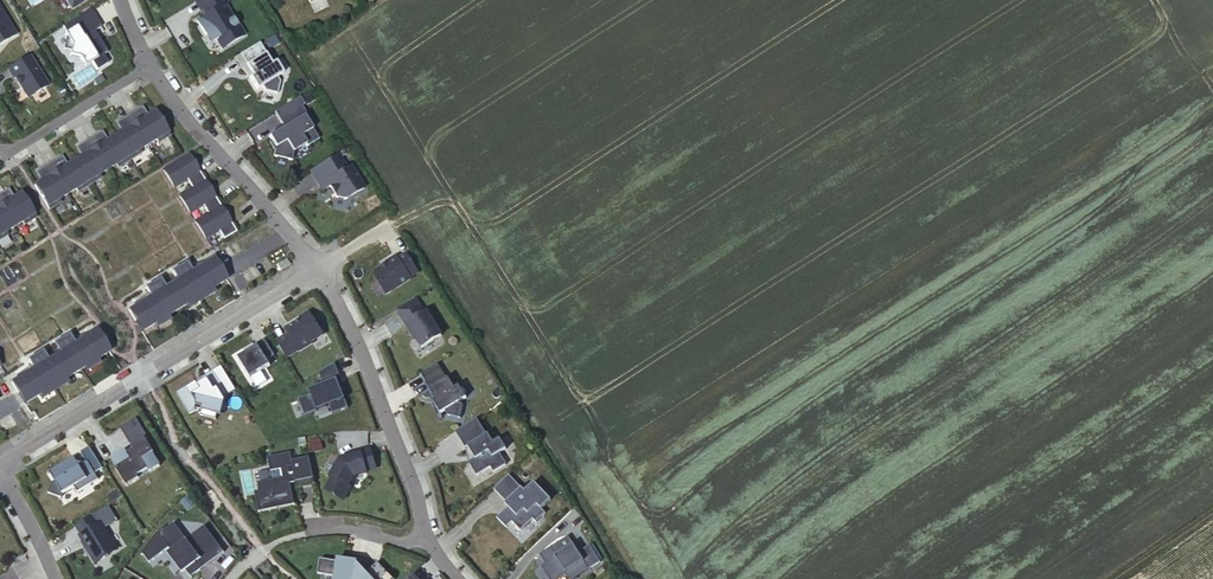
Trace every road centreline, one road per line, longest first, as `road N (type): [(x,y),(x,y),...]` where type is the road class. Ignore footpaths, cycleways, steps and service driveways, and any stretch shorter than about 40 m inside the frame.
road 1 (residential): [(0,462),(321,270)]
road 2 (residential): [(434,544),(357,331),(321,270)]
road 3 (residential): [(321,270),(147,66)]
road 4 (residential): [(434,544),(323,527),(256,553),(229,578)]
road 5 (residential): [(0,149),(12,150),(147,66)]
road 6 (track): [(1212,504),(1109,578)]
road 7 (residential): [(0,473),(56,578)]

